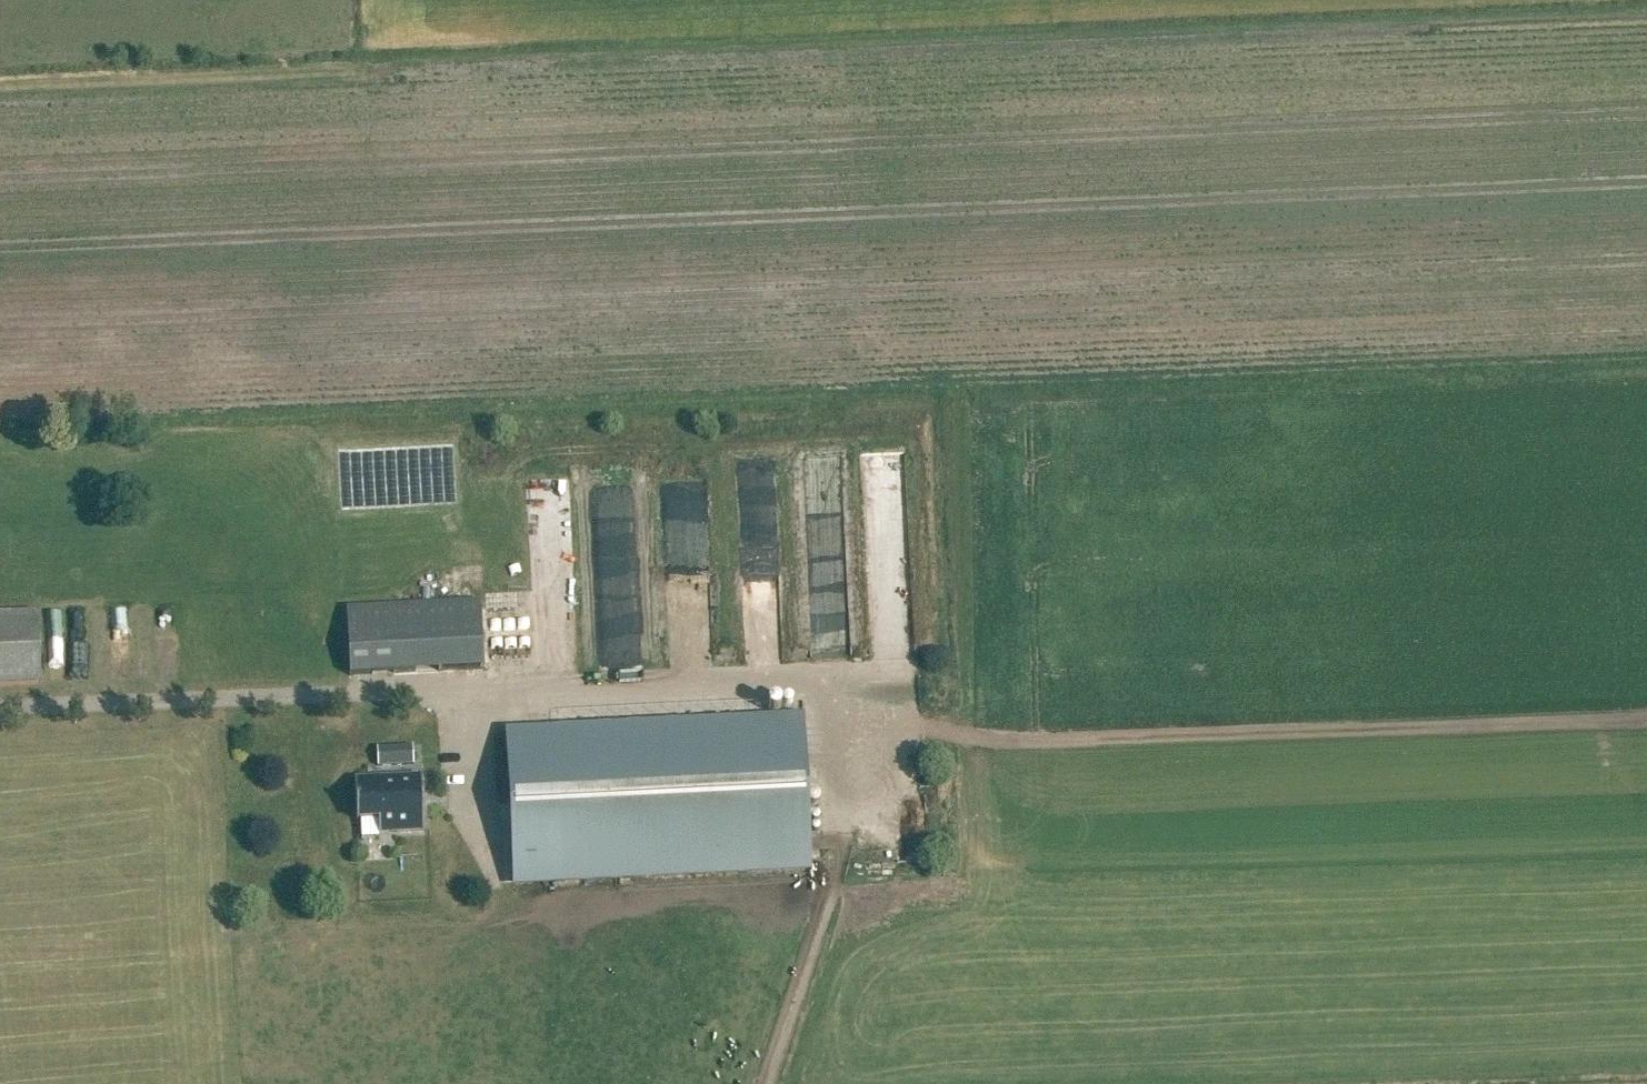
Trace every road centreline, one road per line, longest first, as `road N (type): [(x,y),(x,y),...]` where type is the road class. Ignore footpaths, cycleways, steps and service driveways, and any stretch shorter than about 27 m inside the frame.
road 1 (track): [(860,680),(867,837),(835,870),(765,1083)]

